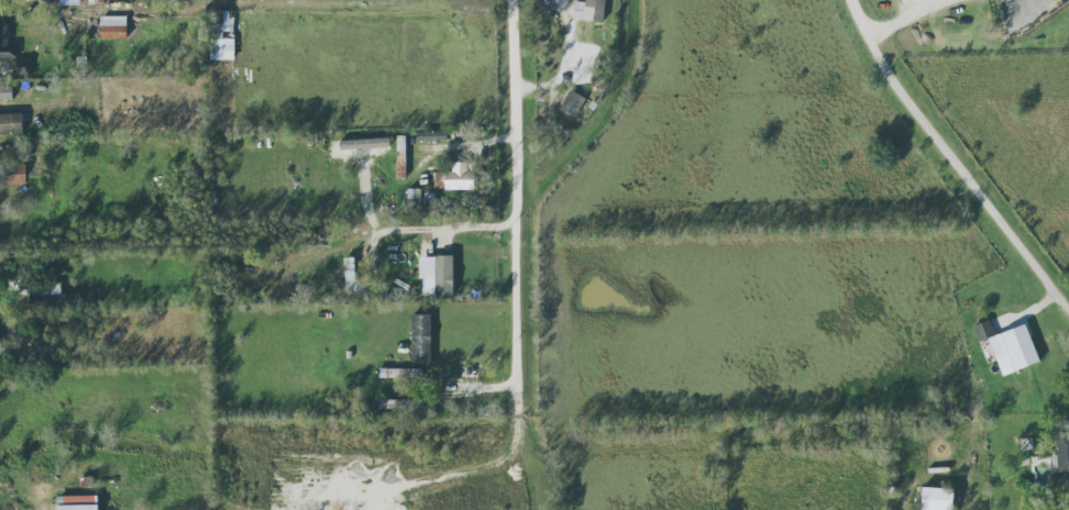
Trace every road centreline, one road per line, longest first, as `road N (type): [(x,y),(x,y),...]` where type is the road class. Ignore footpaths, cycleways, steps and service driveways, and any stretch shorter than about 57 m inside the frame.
road 1 (residential): [(513,0),(521,410)]
road 2 (residential): [(861,0),(877,48),(915,115),(1068,306)]

